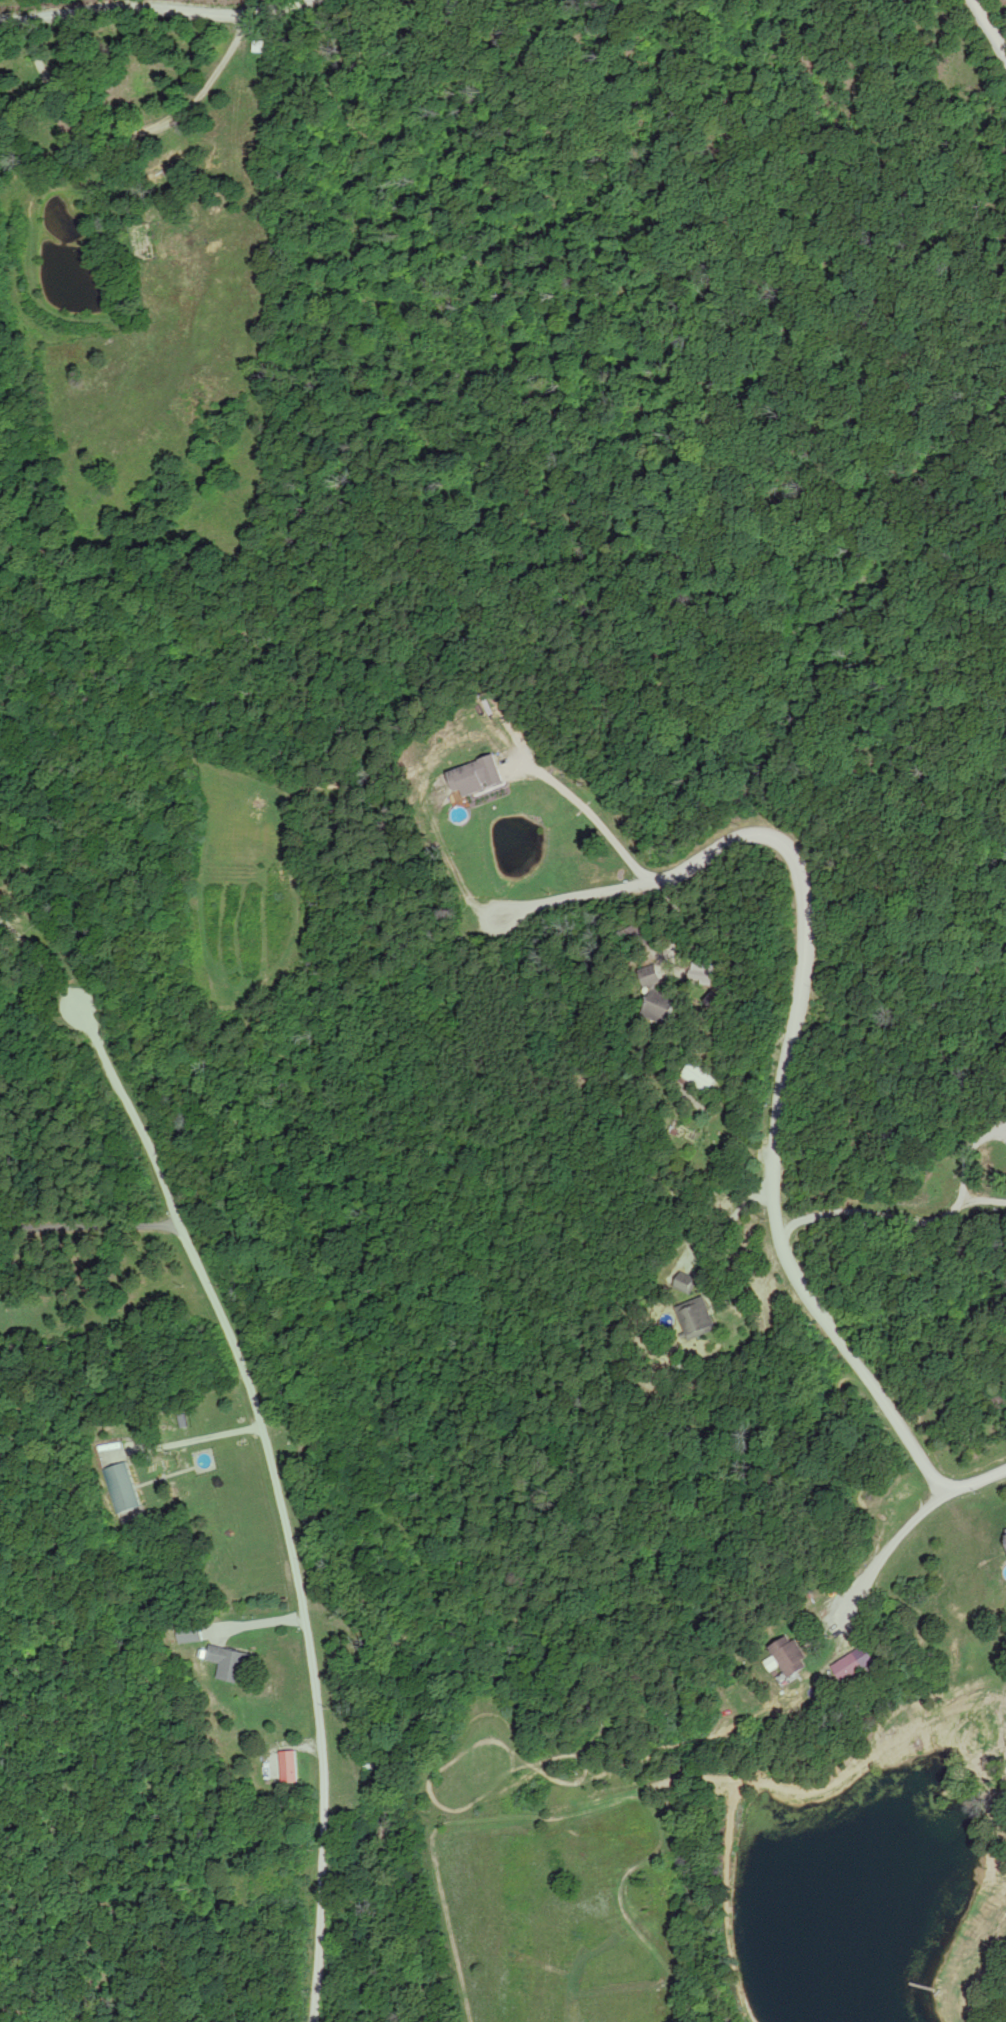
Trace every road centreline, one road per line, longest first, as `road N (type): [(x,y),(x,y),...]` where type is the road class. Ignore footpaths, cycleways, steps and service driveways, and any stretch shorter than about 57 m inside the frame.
road 1 (residential): [(1005,1468),(947,1493),(797,1277),(780,1236),(778,1117),(806,949),(802,872),(783,842),(750,836),(678,875),(500,919)]

